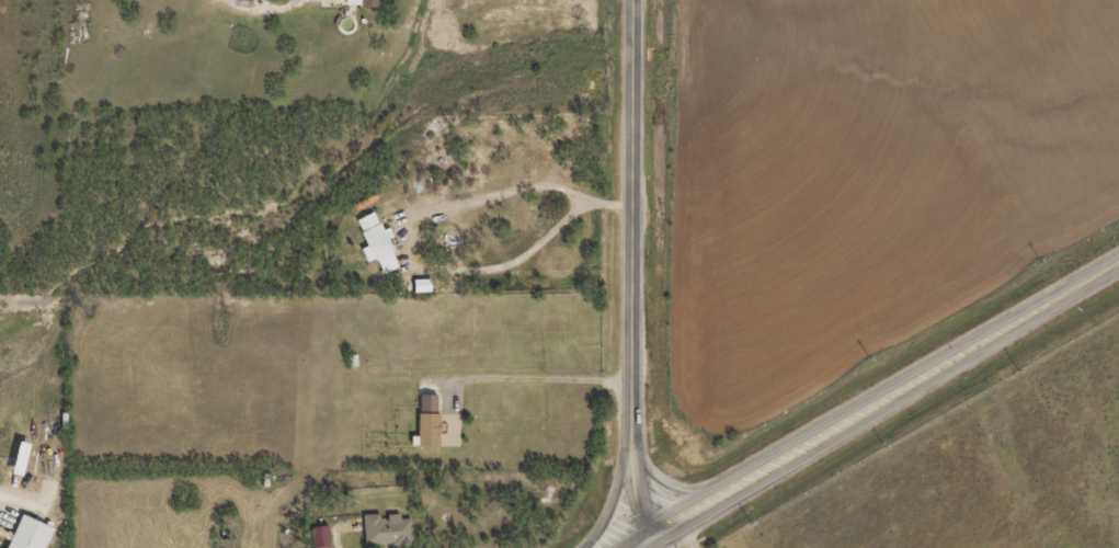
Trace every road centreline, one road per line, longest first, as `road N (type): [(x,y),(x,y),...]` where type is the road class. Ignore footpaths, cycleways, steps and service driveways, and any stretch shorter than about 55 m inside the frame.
road 1 (primary): [(630,547),(1118,275)]
road 2 (tertiary): [(633,0),(631,401),(635,492),(651,536)]

